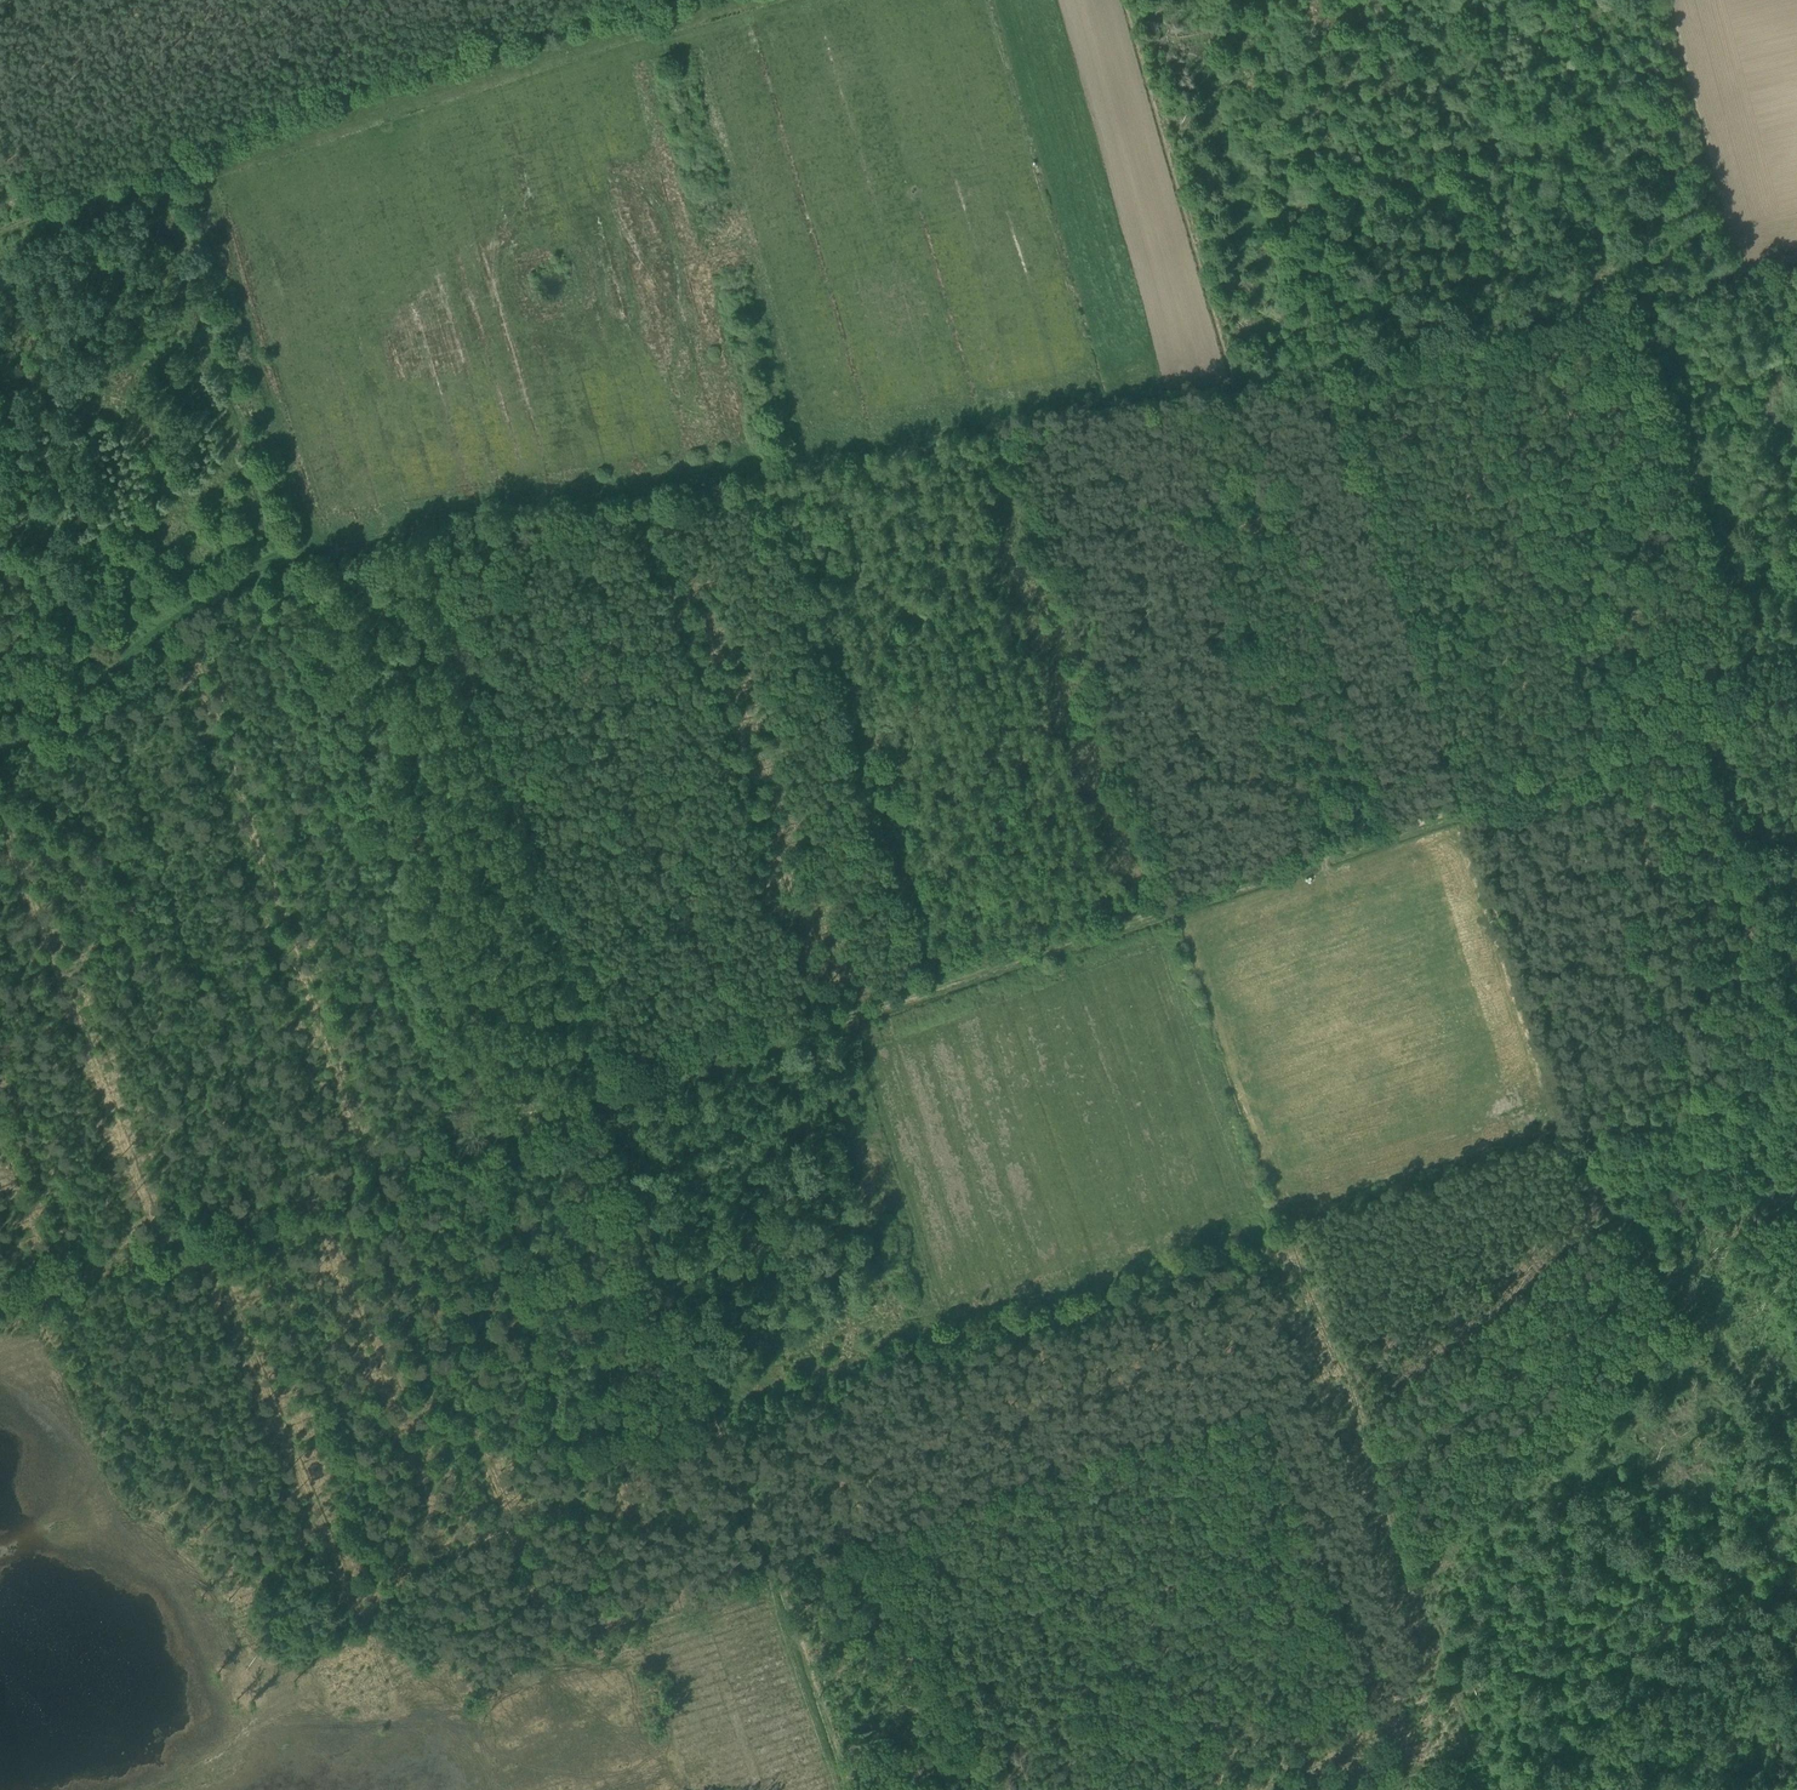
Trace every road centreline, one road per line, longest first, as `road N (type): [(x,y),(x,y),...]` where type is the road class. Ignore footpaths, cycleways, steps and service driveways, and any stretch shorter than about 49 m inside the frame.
road 1 (track): [(1796,695),(826,1024)]
road 2 (track): [(663,0),(304,101),(159,162)]

